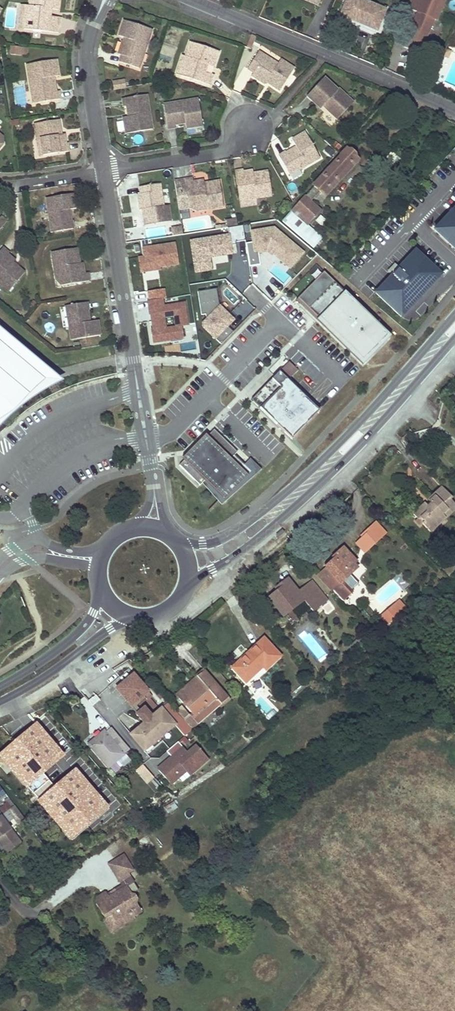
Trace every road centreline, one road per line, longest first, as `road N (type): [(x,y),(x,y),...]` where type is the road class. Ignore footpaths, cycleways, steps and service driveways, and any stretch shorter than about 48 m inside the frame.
road 1 (unclassified): [(454,106),(193,0)]
road 2 (residential): [(103,172),(148,441)]
road 3 (secondary): [(186,582),(273,528),(369,425)]
road 4 (secondary): [(369,425),(231,532),(179,547)]
road 5 (residential): [(148,441),(180,426),(280,322),(248,289)]
road 6 (residential): [(104,0),(88,58),(103,172)]
road 7 (secondary): [(0,702),(138,616)]
road 8 (residential): [(103,172),(227,151),(250,129)]
road 9 (secondary): [(102,590),(85,626),(0,685)]
road 10 (secondary): [(454,327),(369,425)]
road 11 (residential): [(0,883),(29,912),(82,881),(104,879)]

